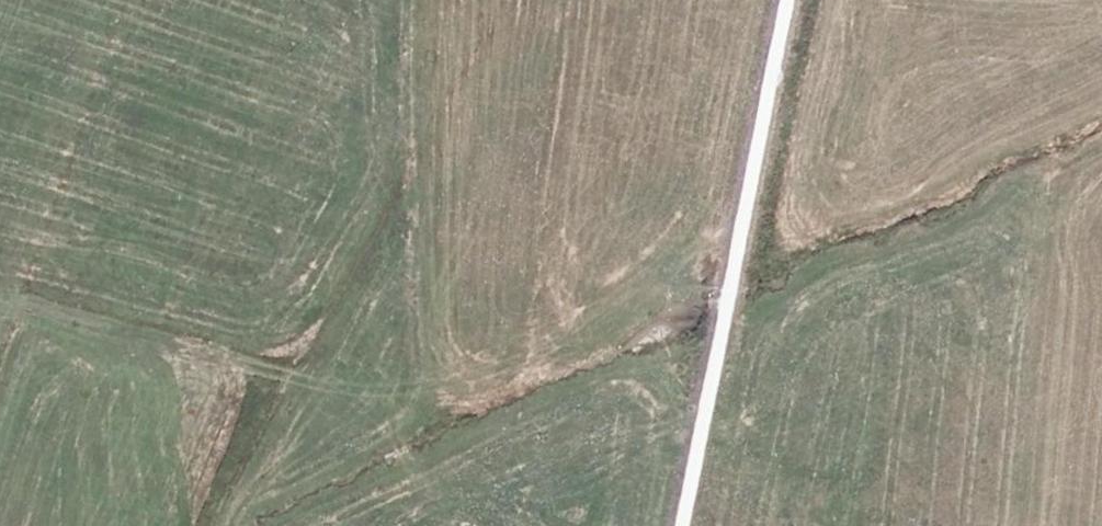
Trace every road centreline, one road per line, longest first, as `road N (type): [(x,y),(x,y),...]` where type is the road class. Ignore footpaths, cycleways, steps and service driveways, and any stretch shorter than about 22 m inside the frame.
road 1 (track): [(788,0),(684,525)]

